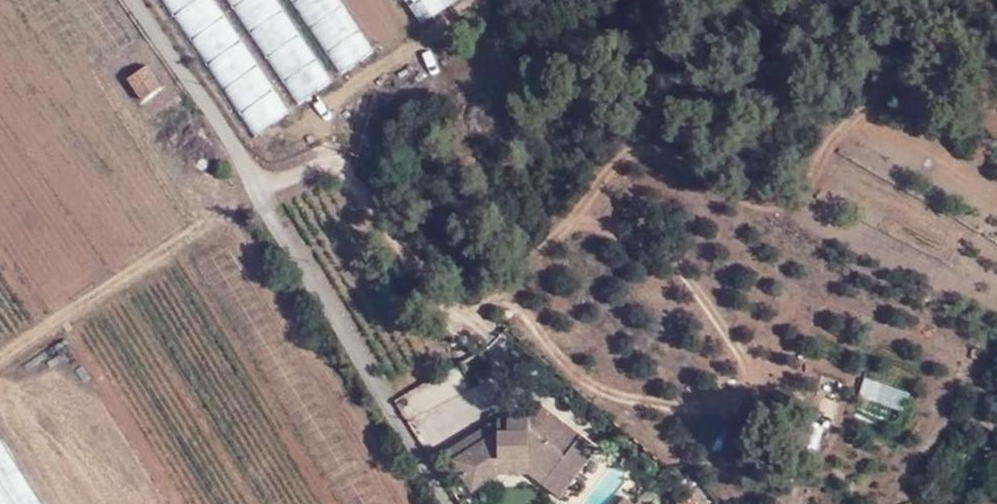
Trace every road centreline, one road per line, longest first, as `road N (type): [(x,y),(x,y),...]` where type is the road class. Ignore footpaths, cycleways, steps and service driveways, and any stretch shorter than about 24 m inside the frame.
road 1 (track): [(883,503),(895,458),(861,388),(817,367),(748,373),(674,266),(594,220),(563,224),(515,286),(474,306),(443,299),(347,174),(297,166),(257,192)]
road 2 (track): [(330,166),(345,97),(378,68),(407,60),(493,125),(560,228)]
road 3 (track): [(734,352),(763,286),(781,273),(846,307),(902,348),(929,399),(928,427),(895,458)]
road 4 (track): [(256,190),(0,354)]
road 5 (track): [(504,296),(562,366),(618,395),(697,395),(748,373)]
road 6 (track): [(669,398),(710,464),(727,475),(769,478),(895,458)]

